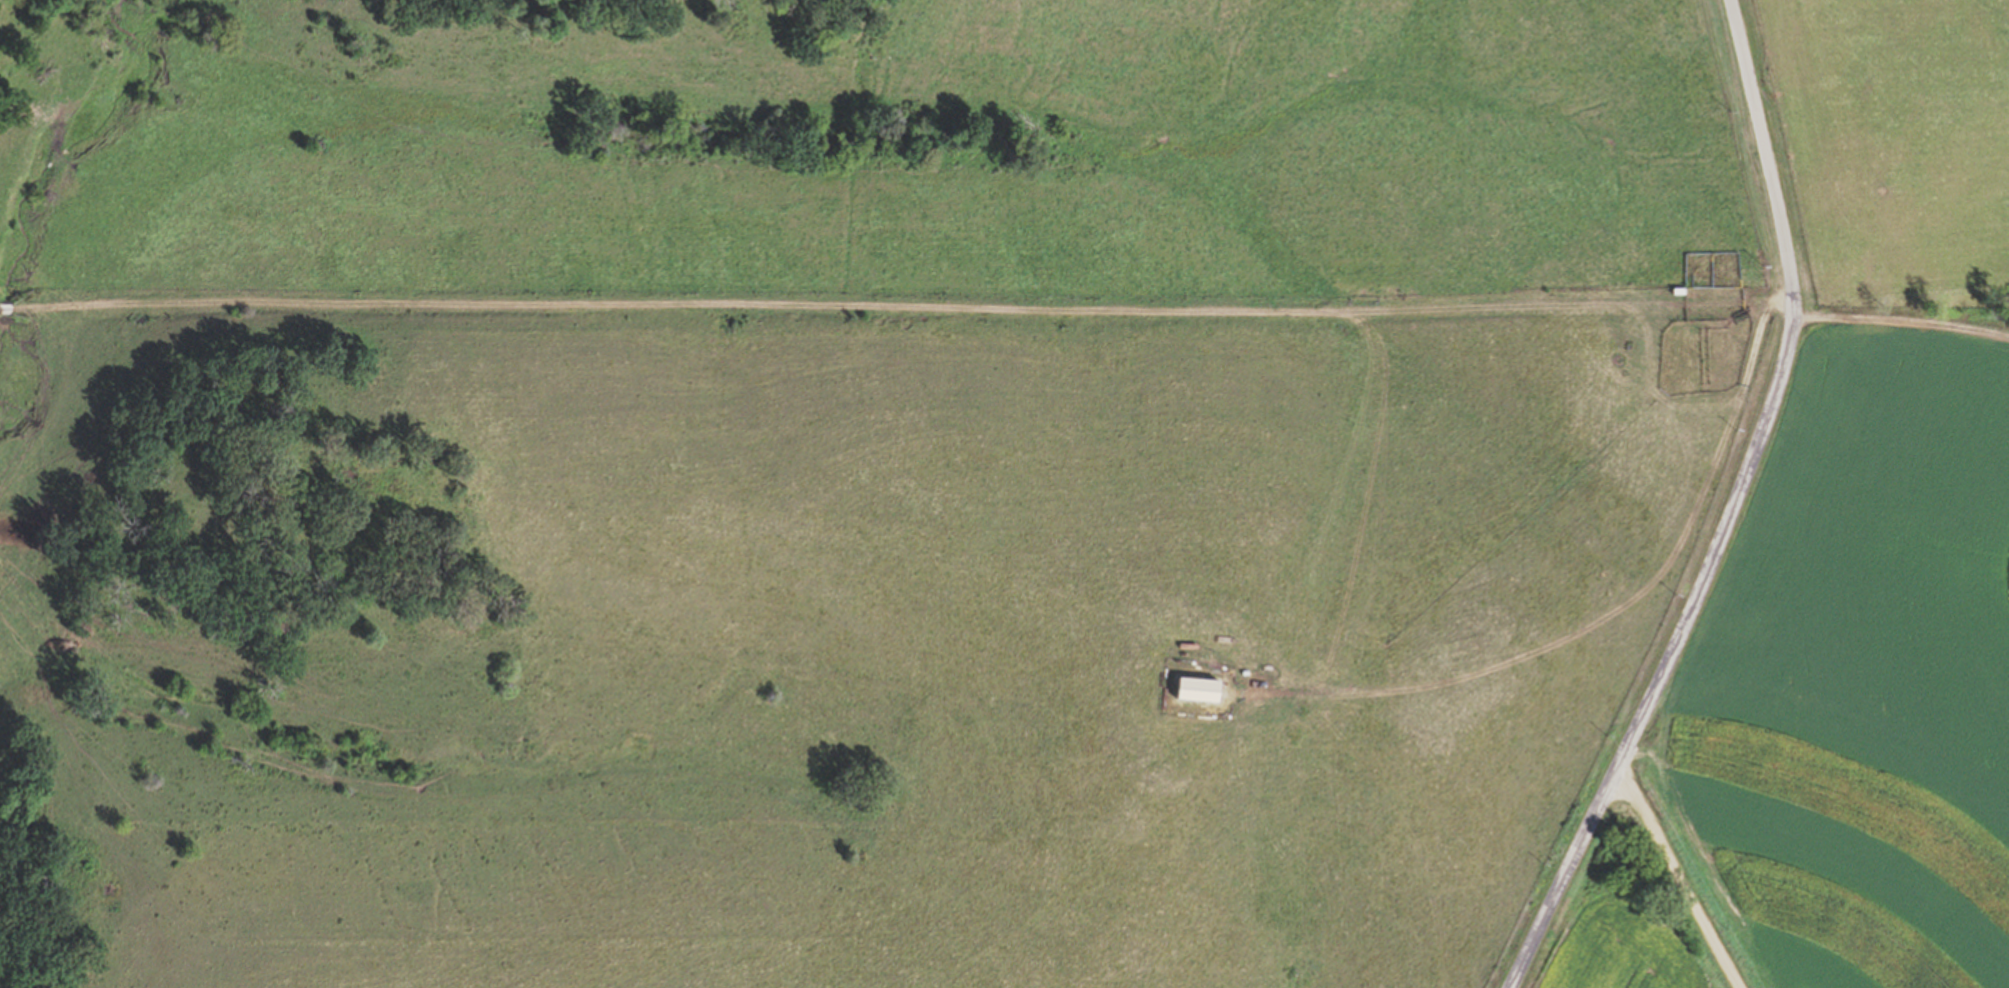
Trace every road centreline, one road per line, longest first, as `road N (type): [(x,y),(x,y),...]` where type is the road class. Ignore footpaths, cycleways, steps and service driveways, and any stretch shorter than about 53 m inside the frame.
road 1 (residential): [(1501,987),(1605,793),(1772,382),(1786,291),(1728,0)]
road 2 (residential): [(1628,740),(1784,987)]

